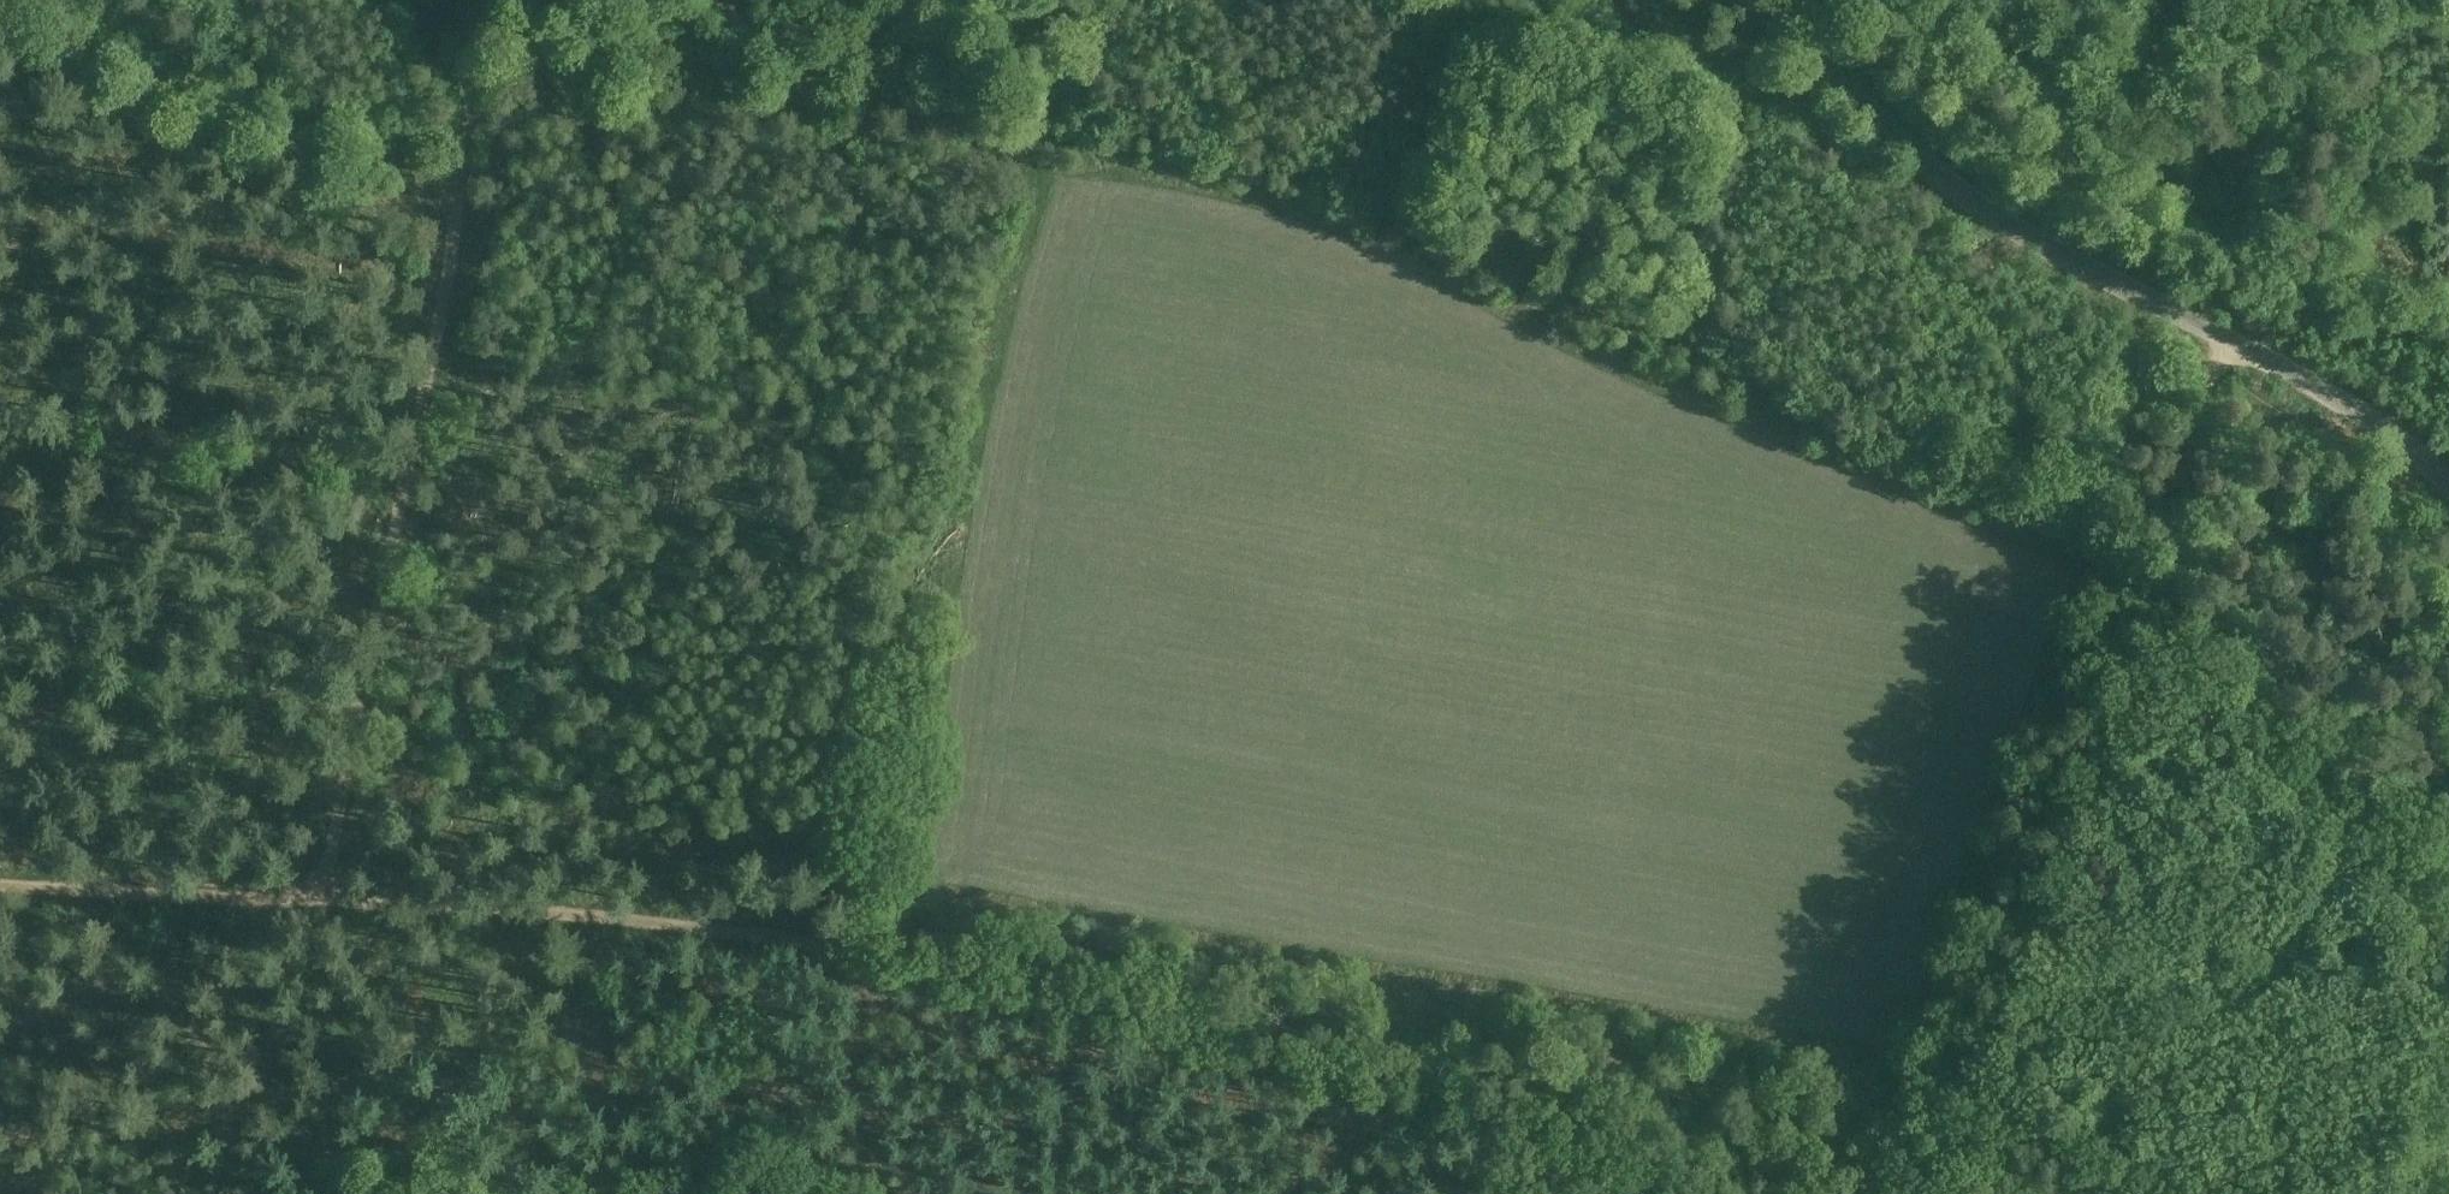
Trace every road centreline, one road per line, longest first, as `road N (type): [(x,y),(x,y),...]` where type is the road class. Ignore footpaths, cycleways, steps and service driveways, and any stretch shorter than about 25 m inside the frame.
road 1 (track): [(1627,1193),(1516,1144),(848,948),(648,920),(0,888)]
road 2 (track): [(324,900),(493,0)]
road 3 (tertiary): [(2448,485),(2309,382),(1993,213),(1893,134),(1810,47),(1741,0)]
road 4 (track): [(2196,323),(2215,273),(2210,211),(2054,58),(2013,0)]
road 5 (track): [(2258,1193),(2338,1049),(2397,915),(2448,885)]

